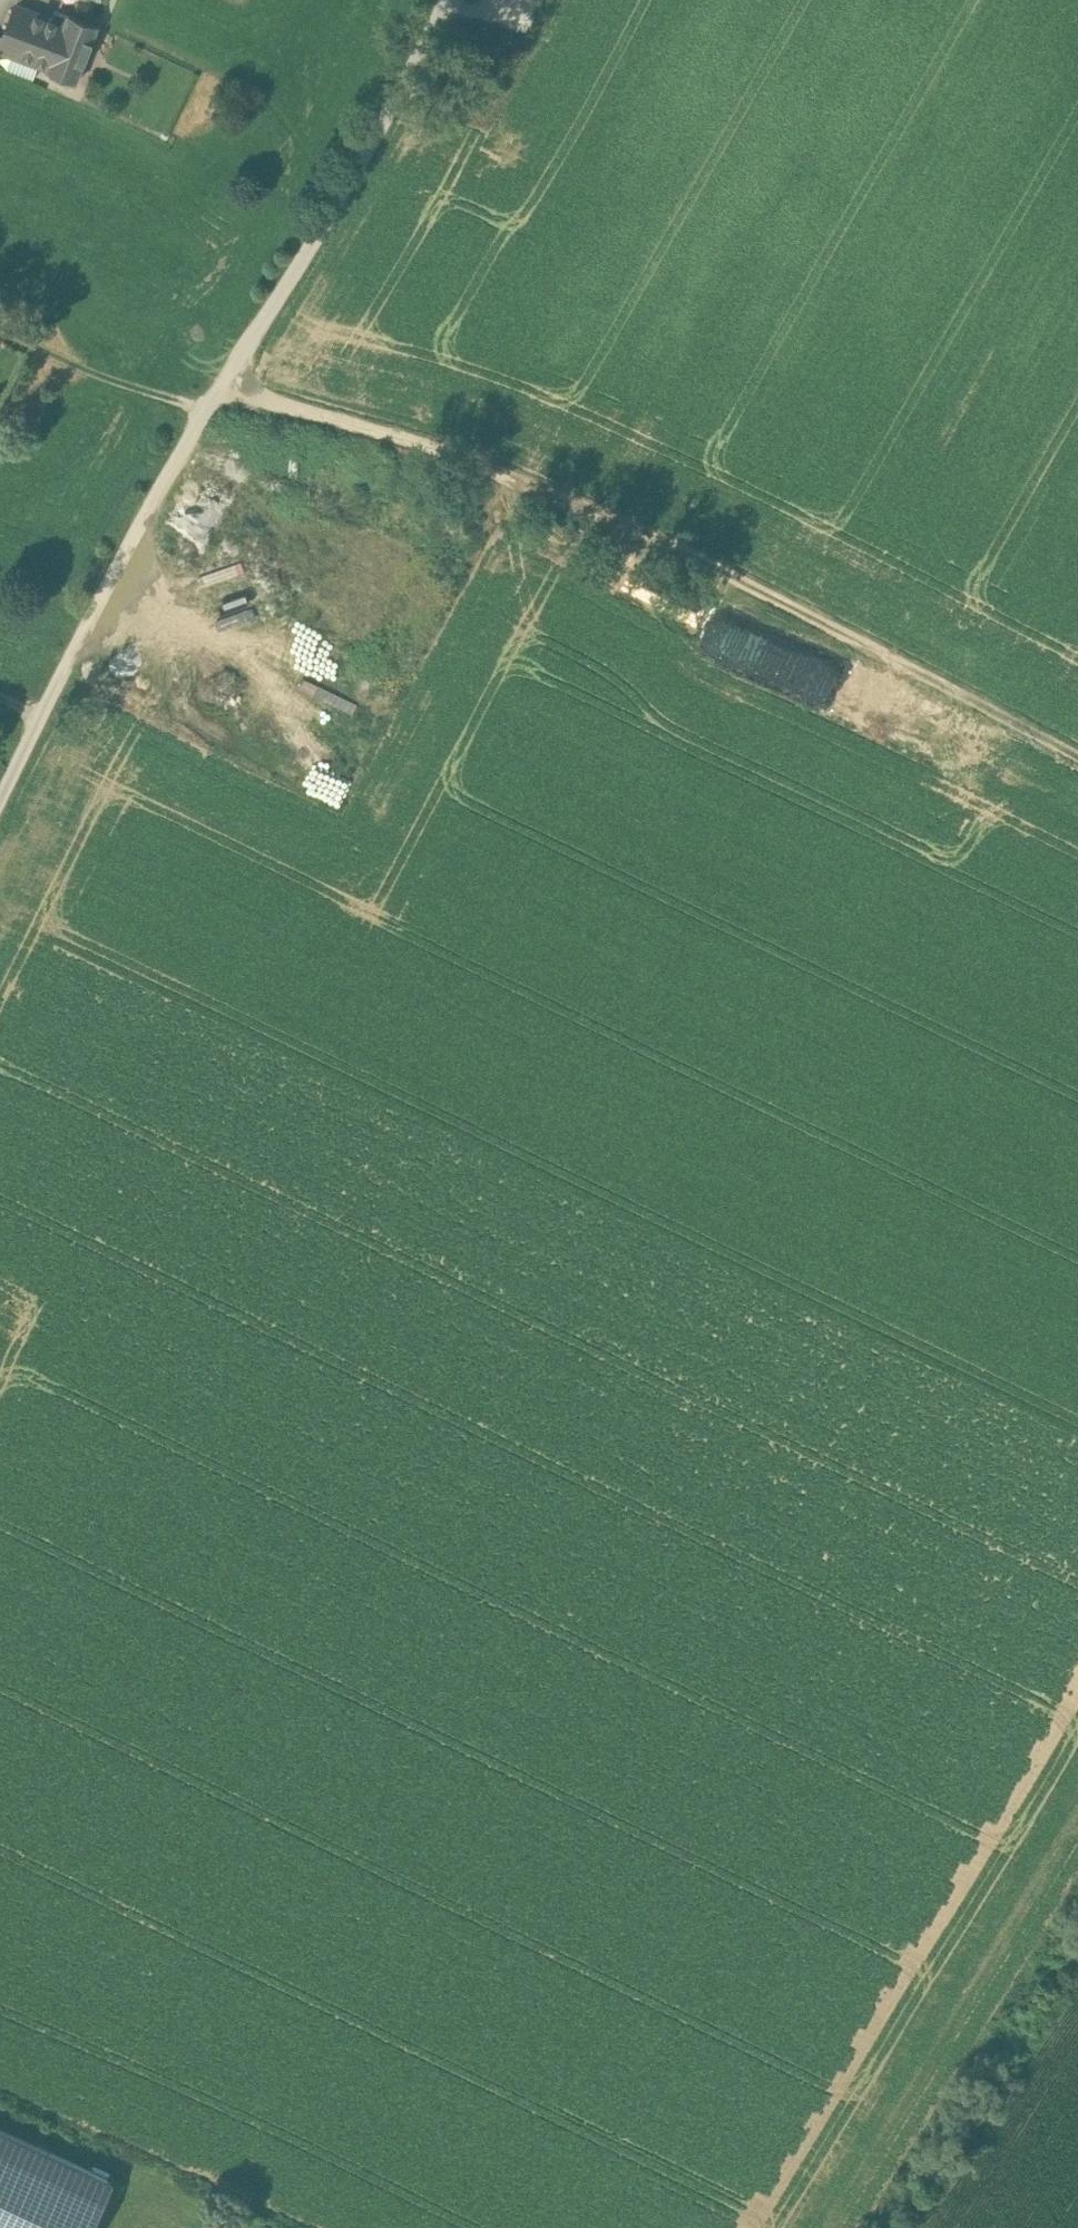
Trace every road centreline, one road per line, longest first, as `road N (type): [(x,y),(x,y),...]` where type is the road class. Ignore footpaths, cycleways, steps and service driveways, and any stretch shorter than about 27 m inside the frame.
road 1 (track): [(213,399),(400,437),(719,572),(1077,753)]
road 2 (residential): [(451,0),(332,222),(213,399),(0,820)]
road 3 (track): [(0,327),(88,371),(208,410)]

